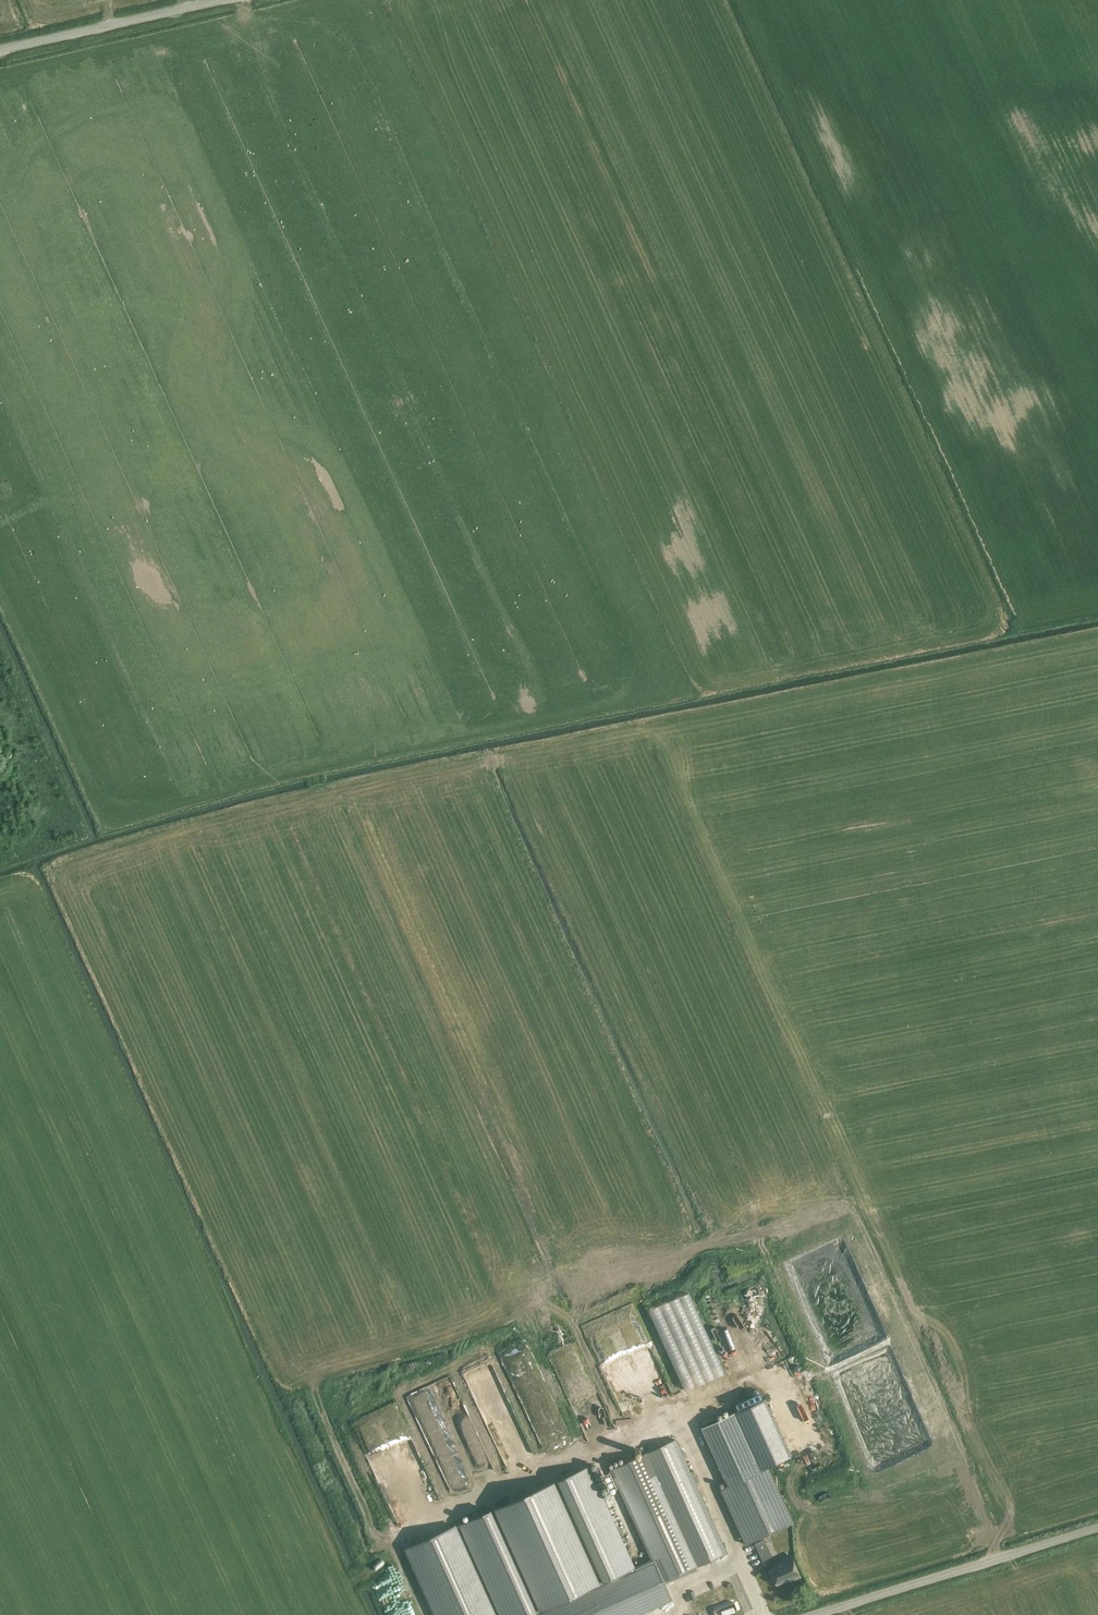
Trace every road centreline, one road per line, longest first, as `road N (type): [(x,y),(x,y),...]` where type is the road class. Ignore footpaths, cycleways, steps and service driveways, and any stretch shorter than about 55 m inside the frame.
road 1 (unclassified): [(821,1614),(1097,1530)]
road 2 (unclassified): [(0,50),(221,0)]

